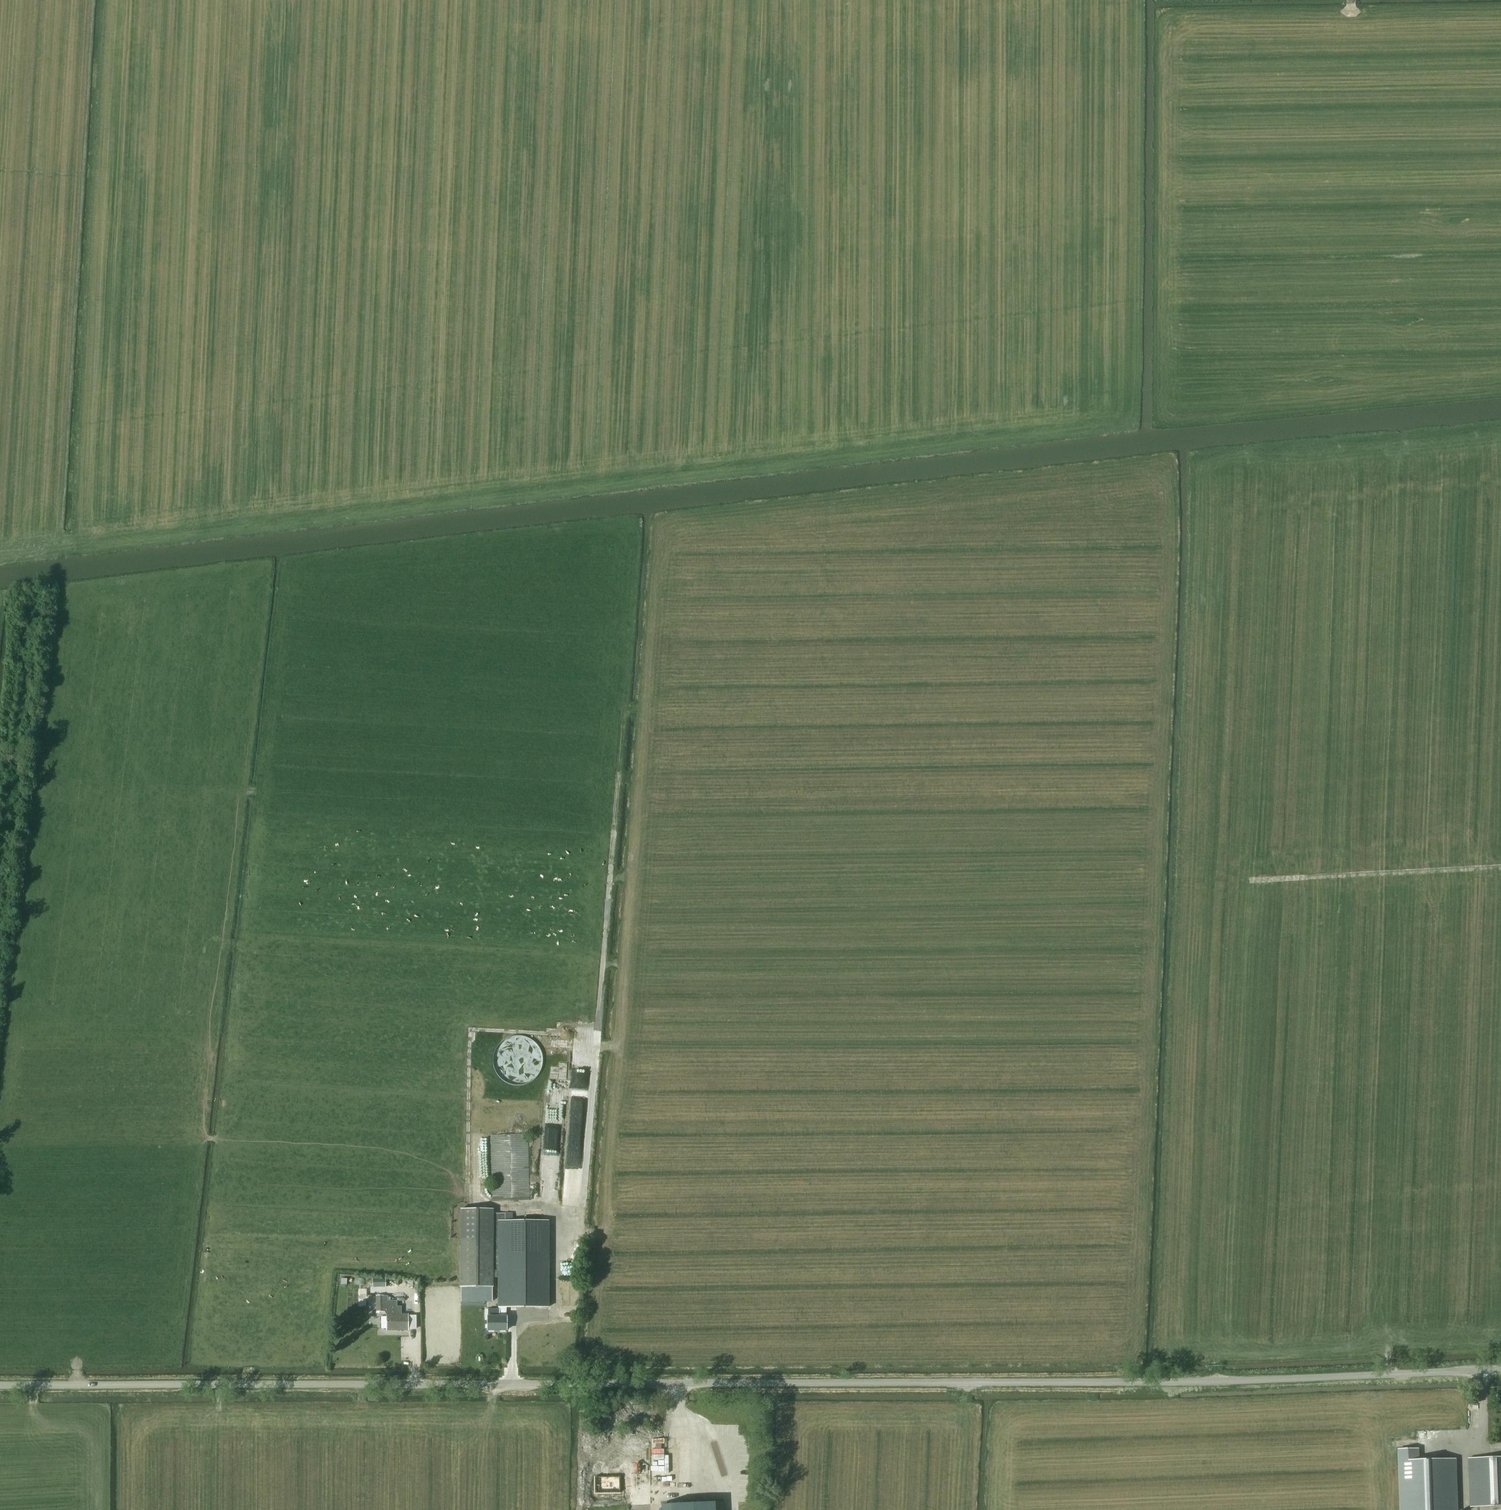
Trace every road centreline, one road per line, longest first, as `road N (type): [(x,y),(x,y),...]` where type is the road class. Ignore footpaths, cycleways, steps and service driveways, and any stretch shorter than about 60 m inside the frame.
road 1 (unclassified): [(0,1385),(1247,1380),(1500,1370)]

